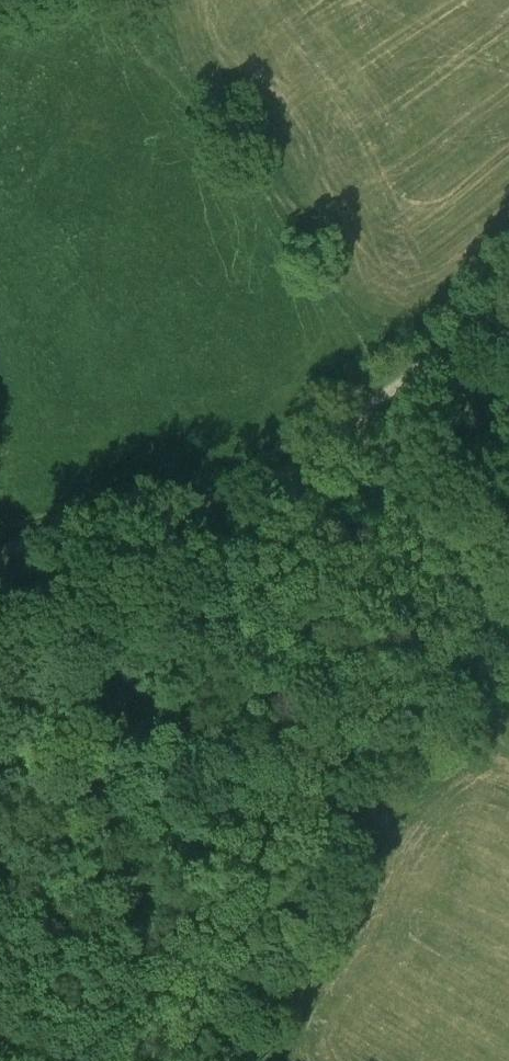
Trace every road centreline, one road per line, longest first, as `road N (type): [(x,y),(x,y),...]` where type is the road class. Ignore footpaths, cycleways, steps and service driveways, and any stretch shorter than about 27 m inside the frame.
road 1 (track): [(0,861),(278,484)]
road 2 (track): [(278,484),(0,552)]
road 3 (track): [(361,420),(508,305)]

